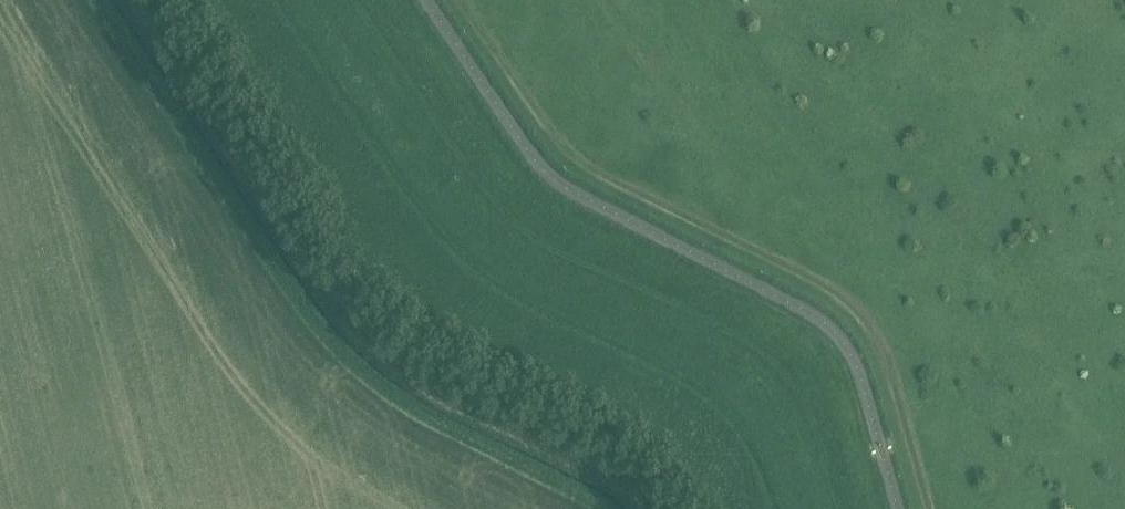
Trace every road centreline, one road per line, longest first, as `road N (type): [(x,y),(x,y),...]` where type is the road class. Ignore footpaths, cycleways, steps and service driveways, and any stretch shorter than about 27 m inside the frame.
road 1 (track): [(282,0),(475,269),(705,392),(763,450),(779,508)]
road 2 (track): [(935,508),(893,361),(855,305),(594,174),(546,126),(460,0)]

